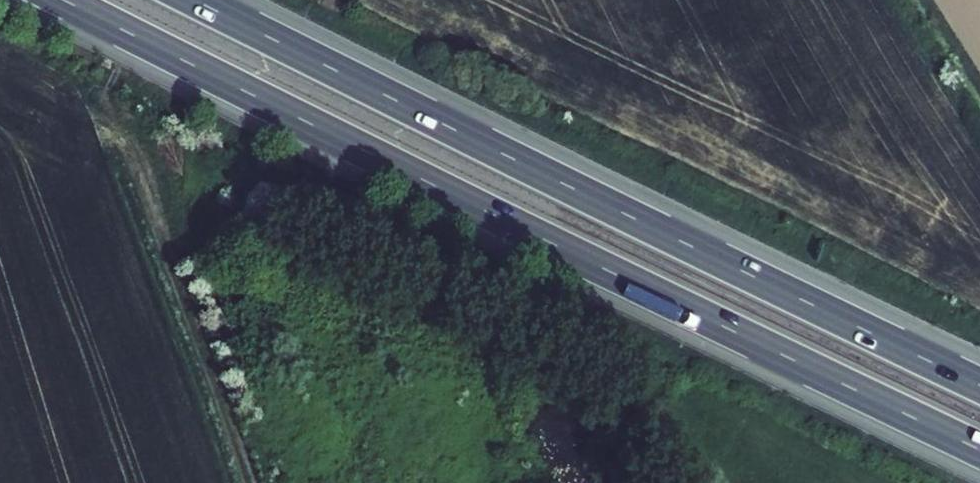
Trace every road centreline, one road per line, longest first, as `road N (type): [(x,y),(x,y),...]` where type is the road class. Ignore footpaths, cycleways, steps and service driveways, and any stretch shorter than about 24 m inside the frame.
road 1 (motorway): [(64,0),(979,449)]
road 2 (motorway): [(979,385),(196,0)]

